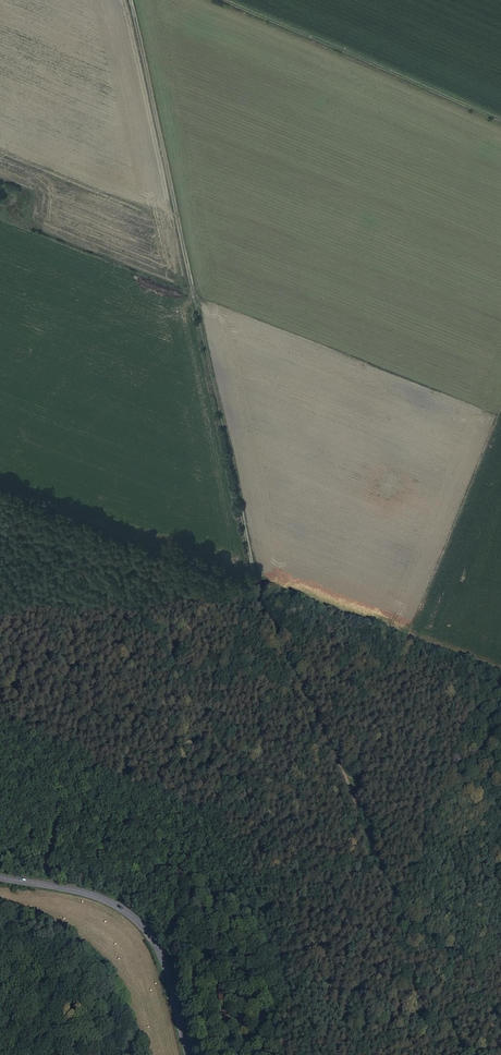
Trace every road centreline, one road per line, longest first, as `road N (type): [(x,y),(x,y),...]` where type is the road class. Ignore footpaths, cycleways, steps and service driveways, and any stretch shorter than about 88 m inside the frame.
road 1 (track): [(130,0),(250,584)]
road 2 (track): [(250,584),(382,891),(448,950),(500,964)]
road 3 (track): [(224,0),(500,121)]
road 4 (tertiary): [(0,878),(97,895),(131,915),(153,948),(184,1054)]
road 5 (track): [(0,491),(250,584)]

